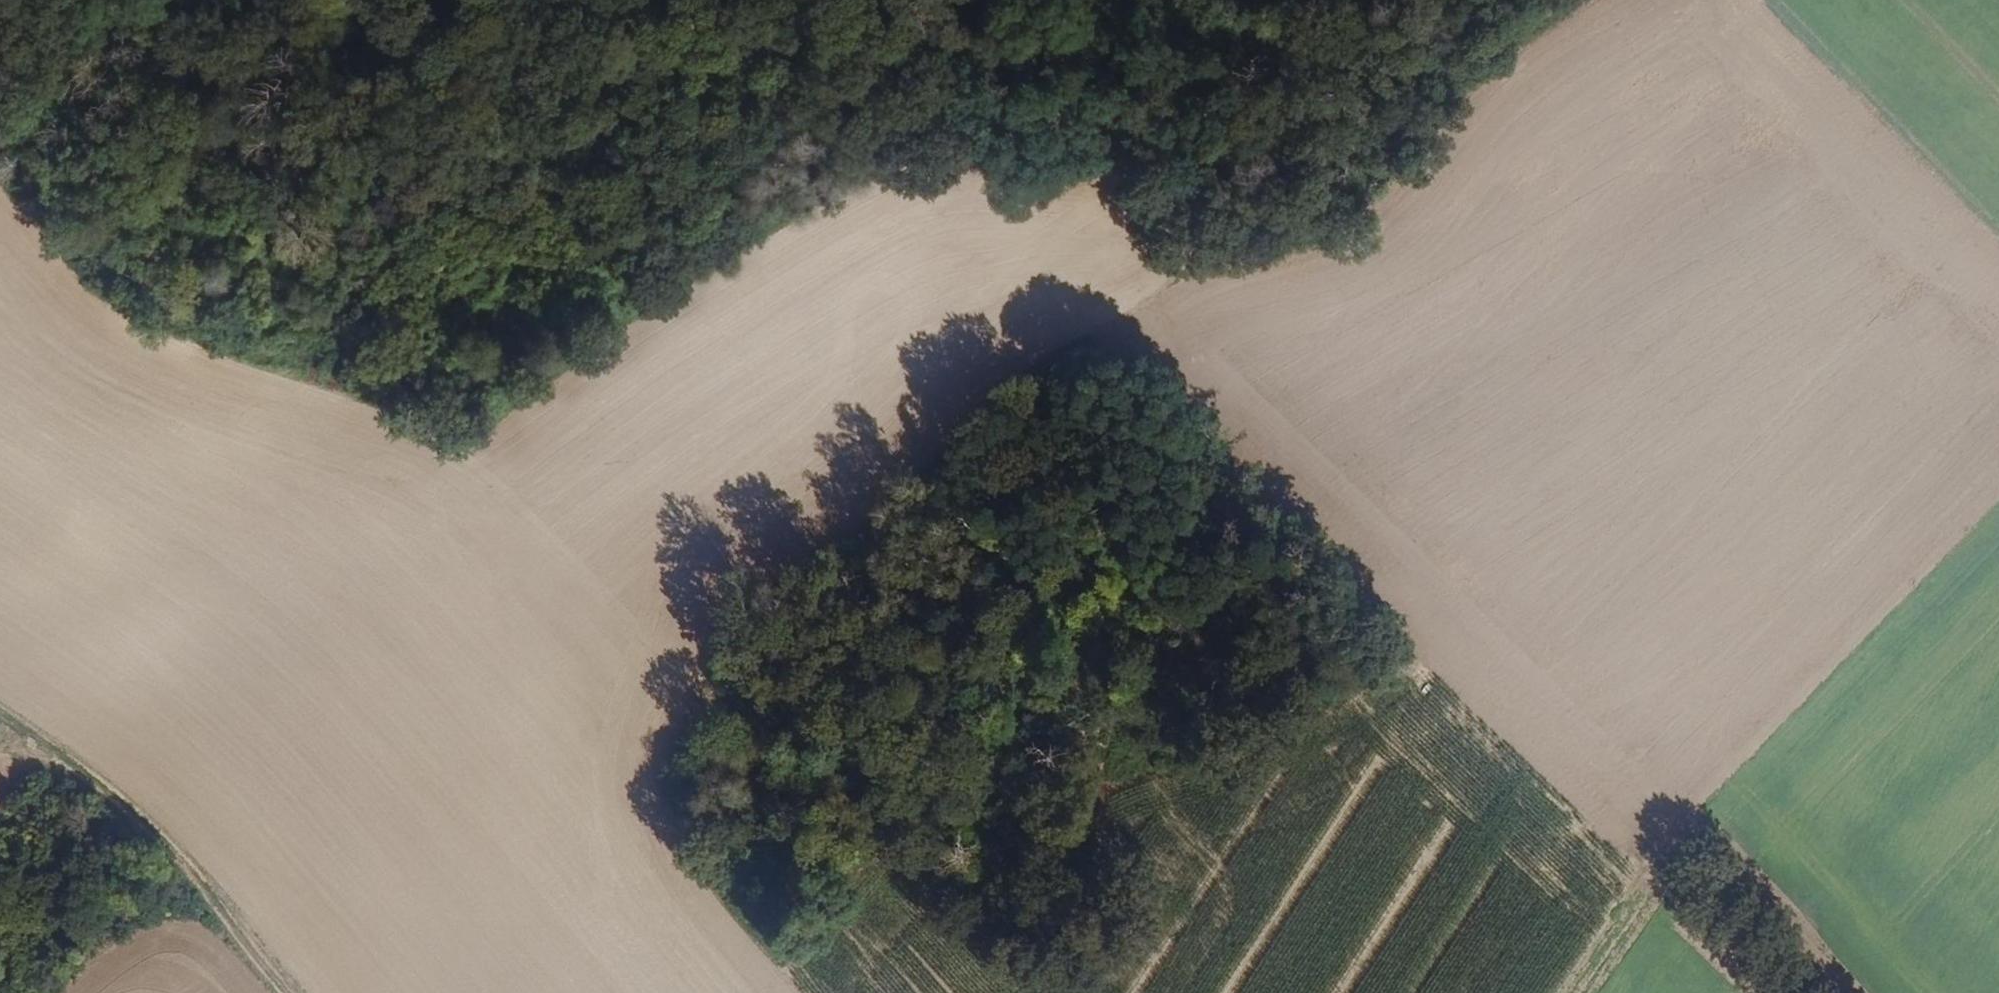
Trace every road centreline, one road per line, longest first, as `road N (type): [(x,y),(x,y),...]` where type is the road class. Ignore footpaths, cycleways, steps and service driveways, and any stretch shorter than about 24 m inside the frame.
road 1 (track): [(289,992),(138,822),(0,715)]

